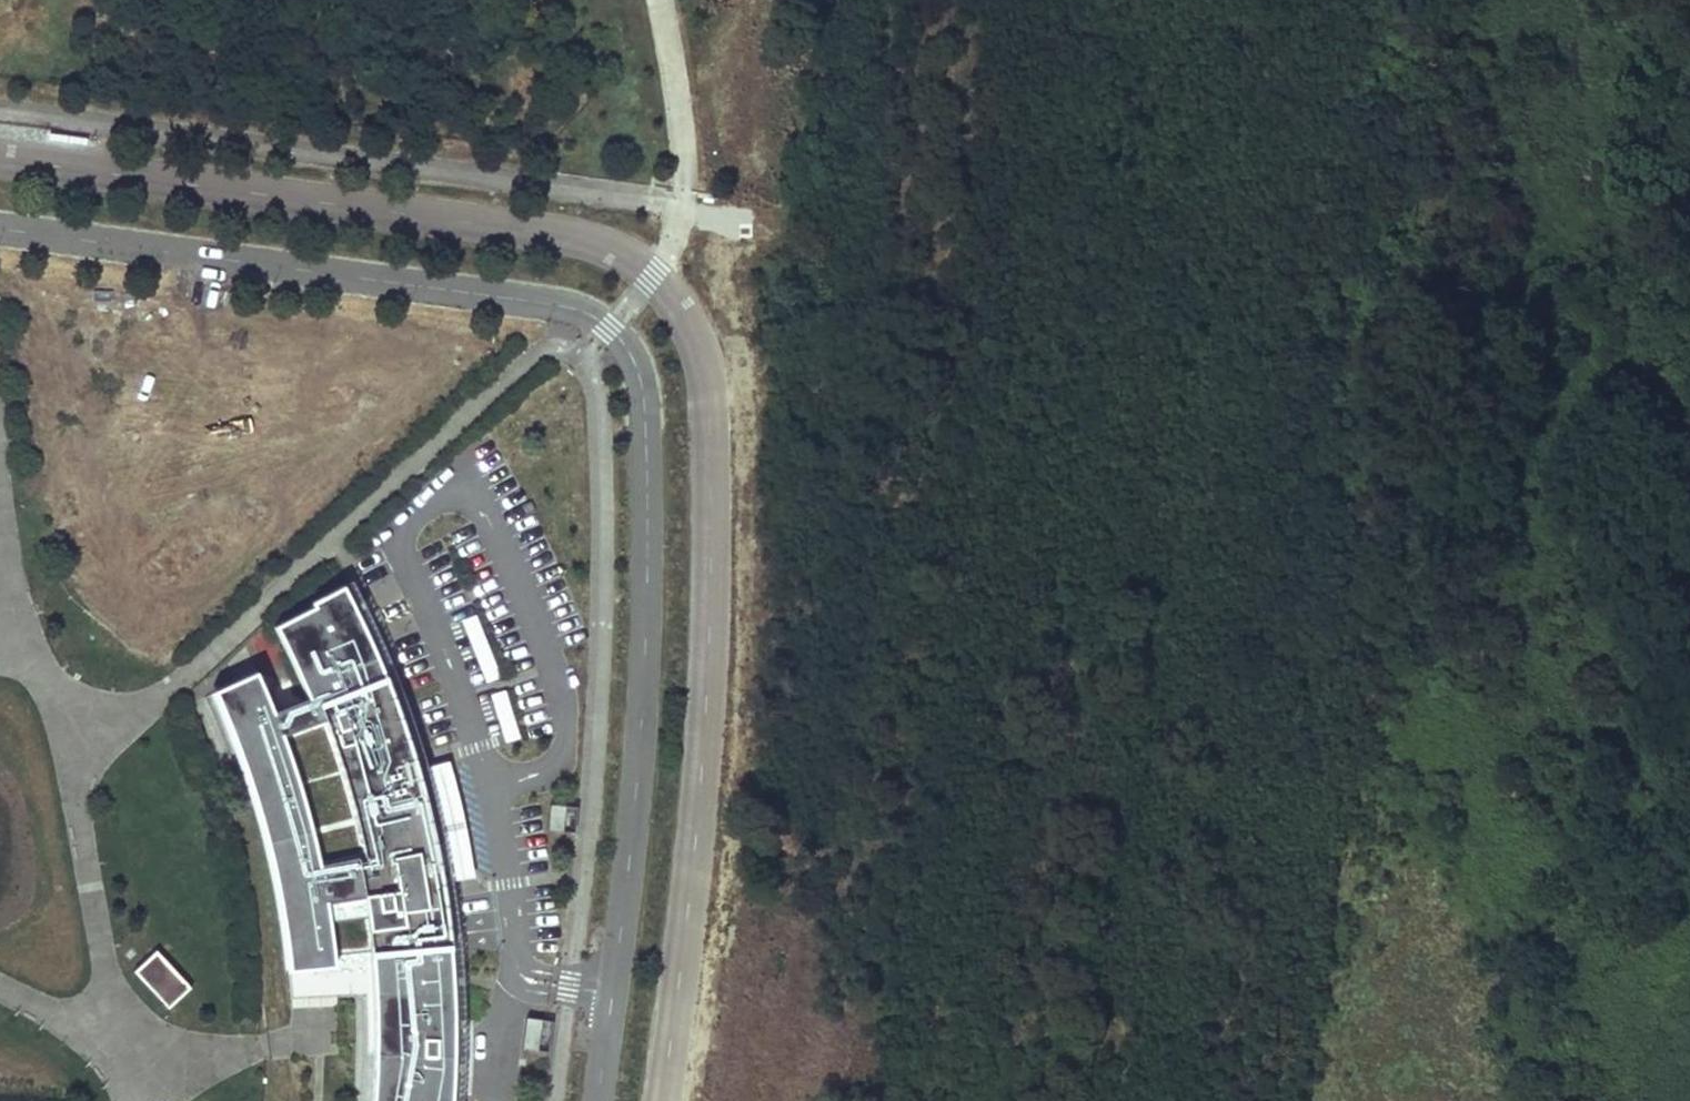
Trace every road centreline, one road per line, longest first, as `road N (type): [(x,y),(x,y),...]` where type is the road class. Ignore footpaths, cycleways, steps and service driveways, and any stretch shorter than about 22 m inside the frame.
road 1 (residential): [(600,1100),(636,855),(646,481),(640,377),(629,353),(570,307),(0,229)]

